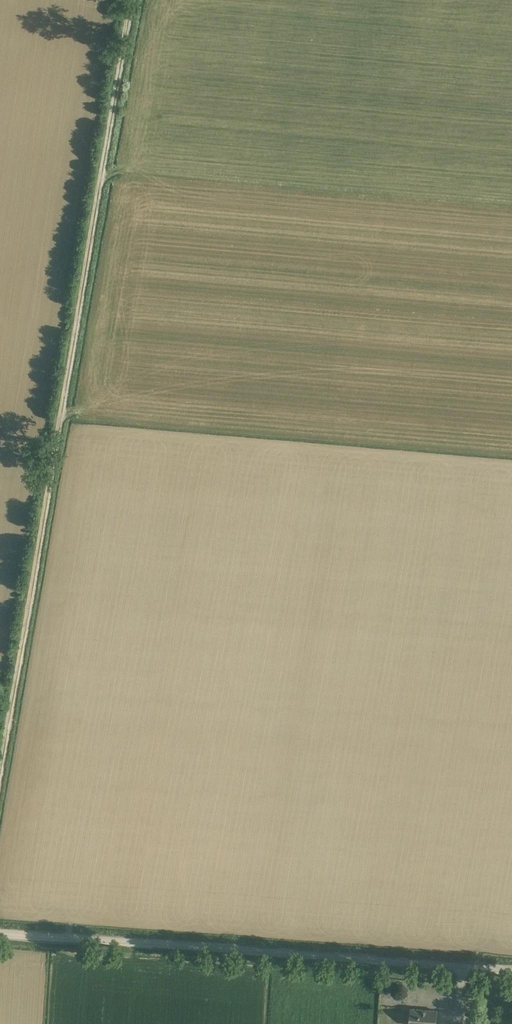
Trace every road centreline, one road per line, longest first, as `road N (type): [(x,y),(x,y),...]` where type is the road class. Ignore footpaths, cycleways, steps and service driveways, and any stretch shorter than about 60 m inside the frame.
road 1 (unclassified): [(511,972),(0,938)]

